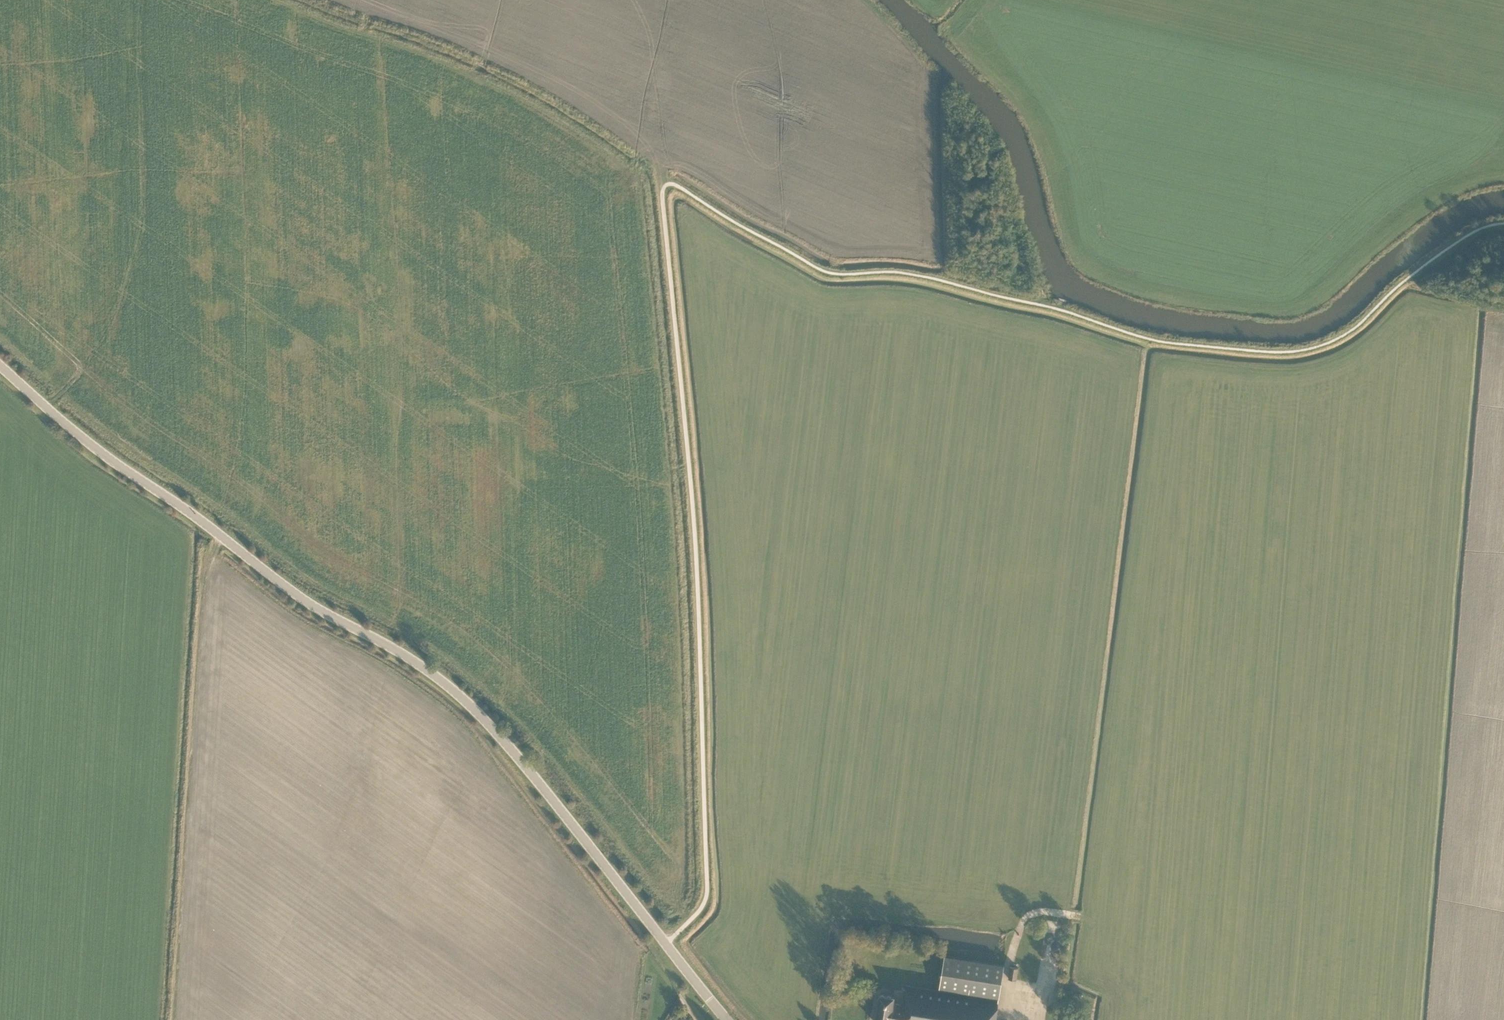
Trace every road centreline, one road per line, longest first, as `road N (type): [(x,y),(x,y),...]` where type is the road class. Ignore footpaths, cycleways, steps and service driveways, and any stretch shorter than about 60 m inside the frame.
road 1 (tertiary): [(727,1019),(460,695),(403,653),(306,602),(97,449),(0,365)]

